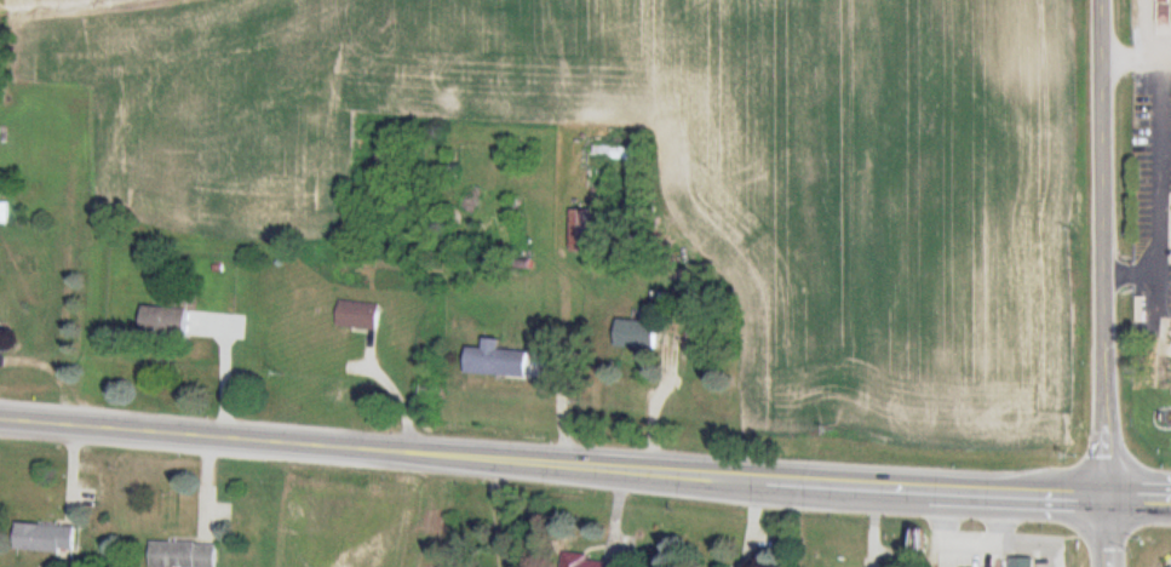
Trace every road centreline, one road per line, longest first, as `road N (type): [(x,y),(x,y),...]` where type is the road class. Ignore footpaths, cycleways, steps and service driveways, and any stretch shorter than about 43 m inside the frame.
road 1 (secondary): [(1107,498),(860,491),(0,419)]
road 2 (residential): [(1107,566),(1103,0)]

